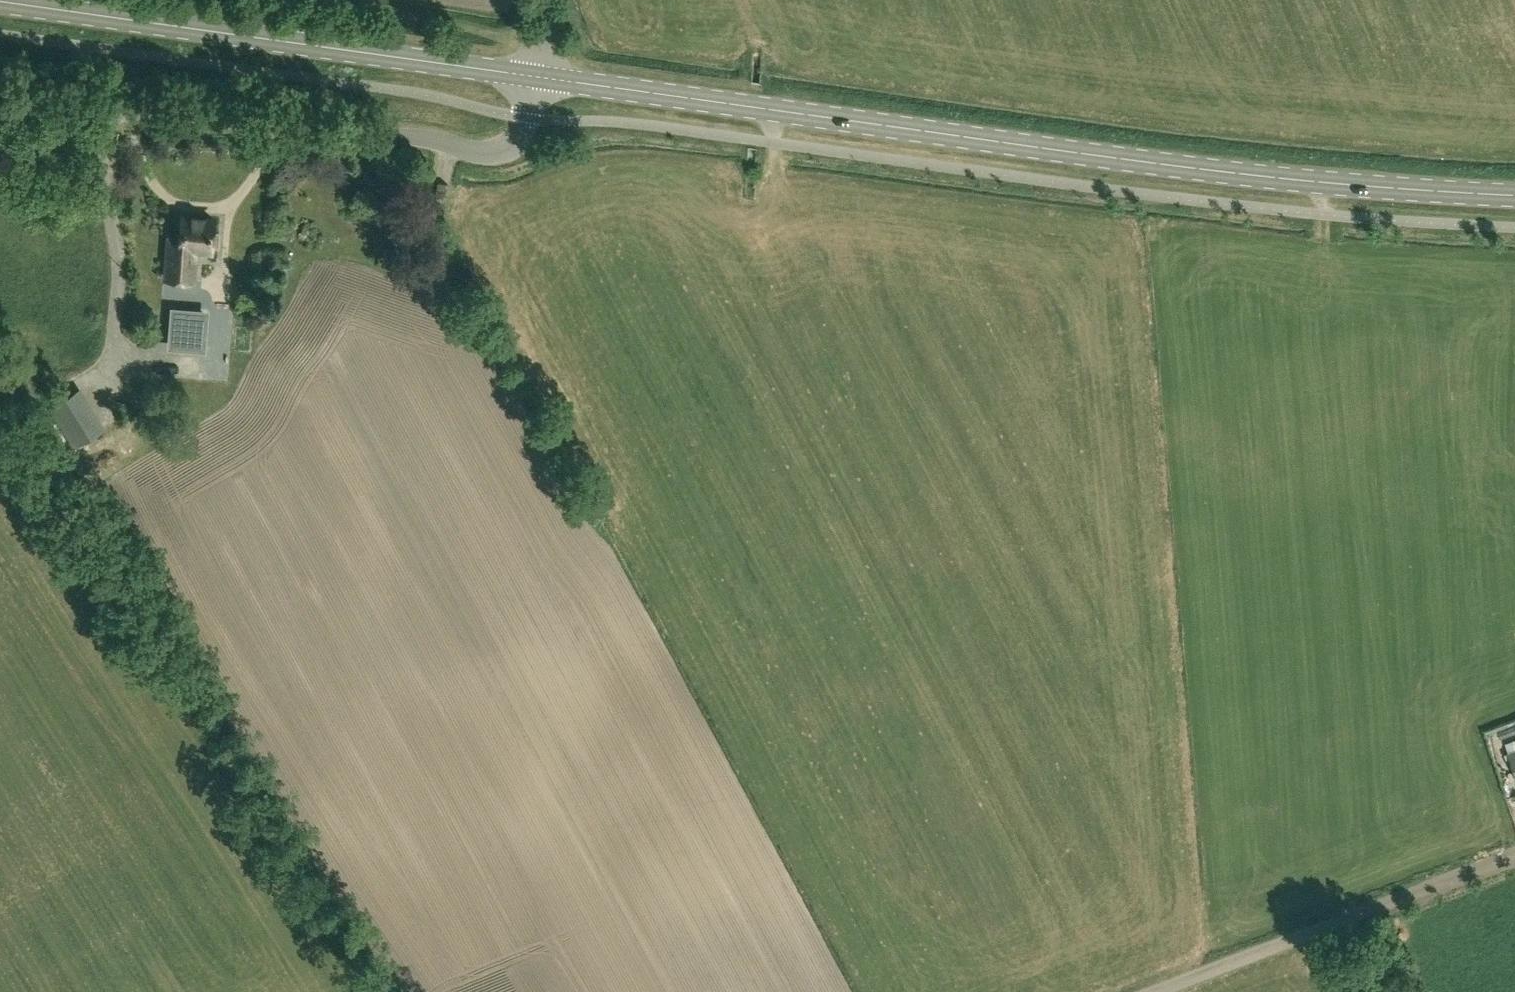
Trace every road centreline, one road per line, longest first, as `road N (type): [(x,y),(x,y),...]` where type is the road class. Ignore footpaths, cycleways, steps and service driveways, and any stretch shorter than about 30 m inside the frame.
road 1 (secondary): [(536,79),(1281,181),(1514,199)]
road 2 (unclassified): [(536,79),(516,140),(473,152),(0,104)]
road 3 (secondary): [(0,3),(536,79)]
road 4 (track): [(1160,991),(1514,853)]

